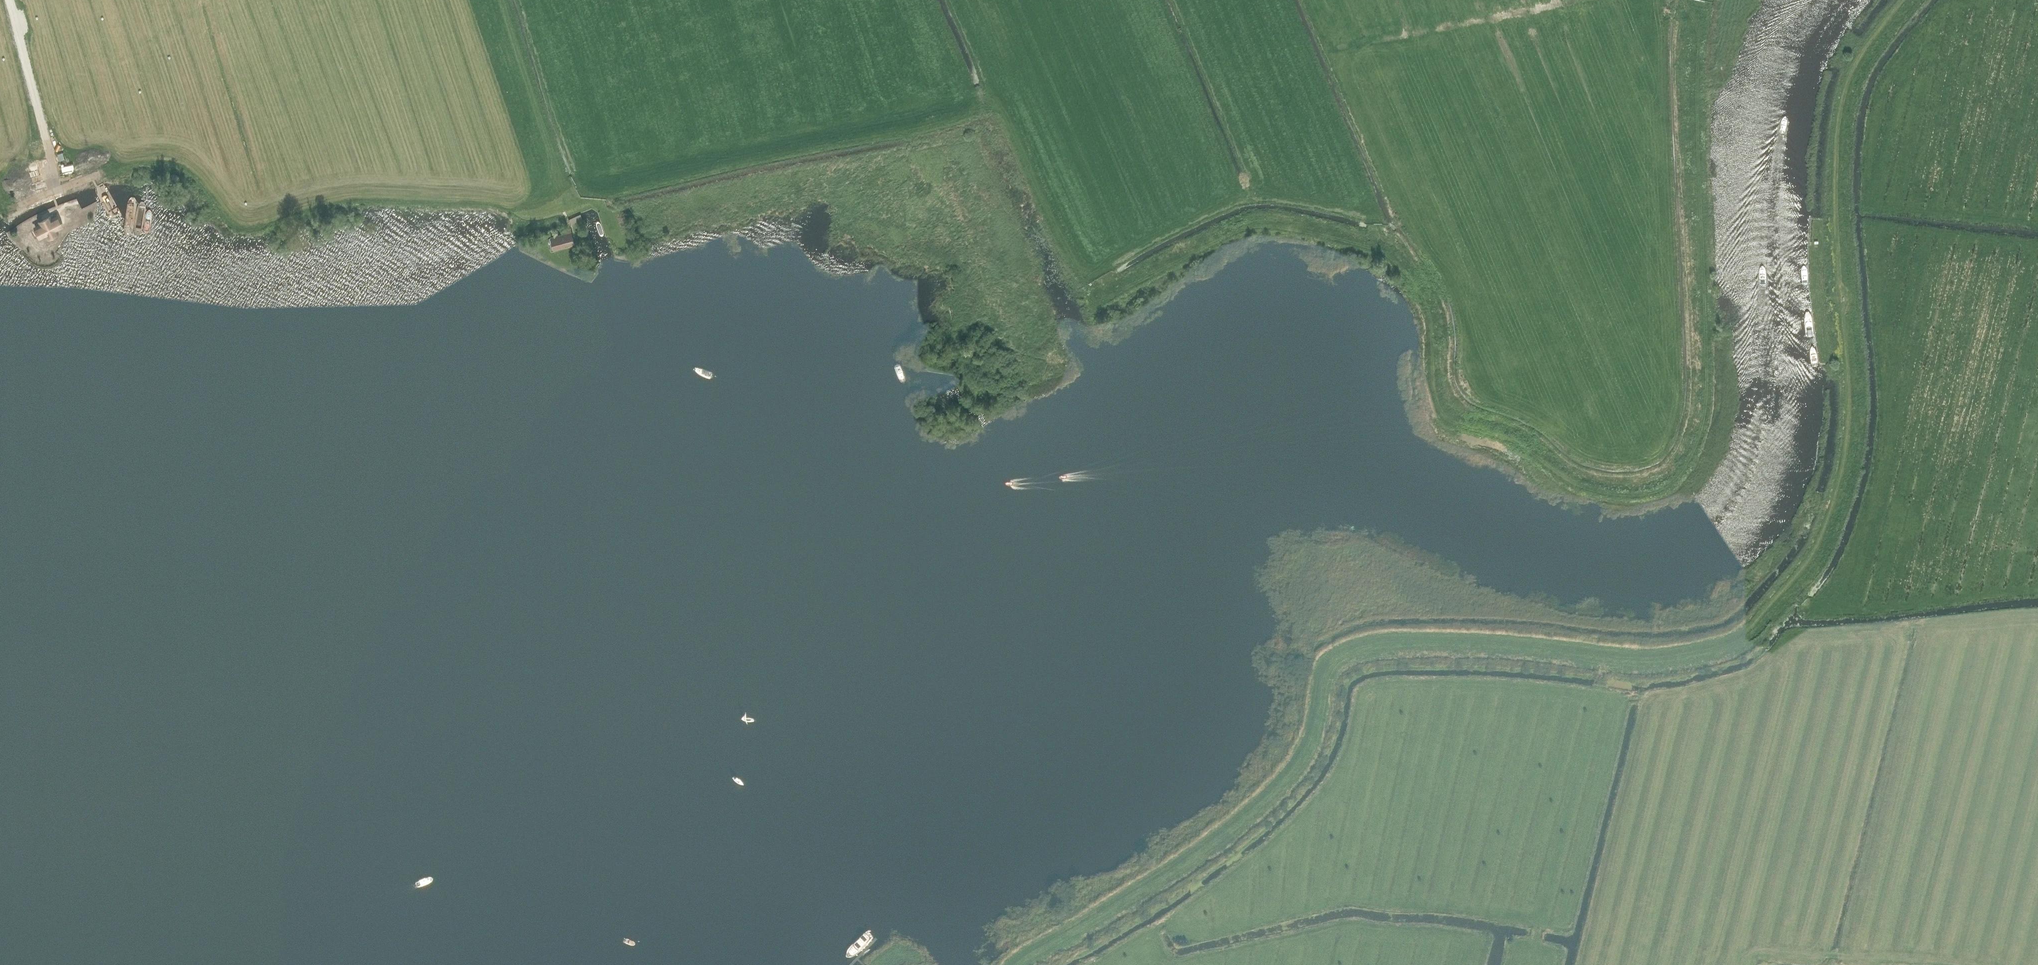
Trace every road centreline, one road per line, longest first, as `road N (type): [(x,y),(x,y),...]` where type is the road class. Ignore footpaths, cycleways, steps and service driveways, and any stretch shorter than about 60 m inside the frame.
road 1 (track): [(1010,964),(1194,850),(1266,790),(1304,742),(1319,672),(1336,652),(1377,640),(1492,639),(1659,655),(1736,638),(1776,600),(1821,539),(1849,440),(1836,183),(1843,103),(1860,60),(1904,0)]

